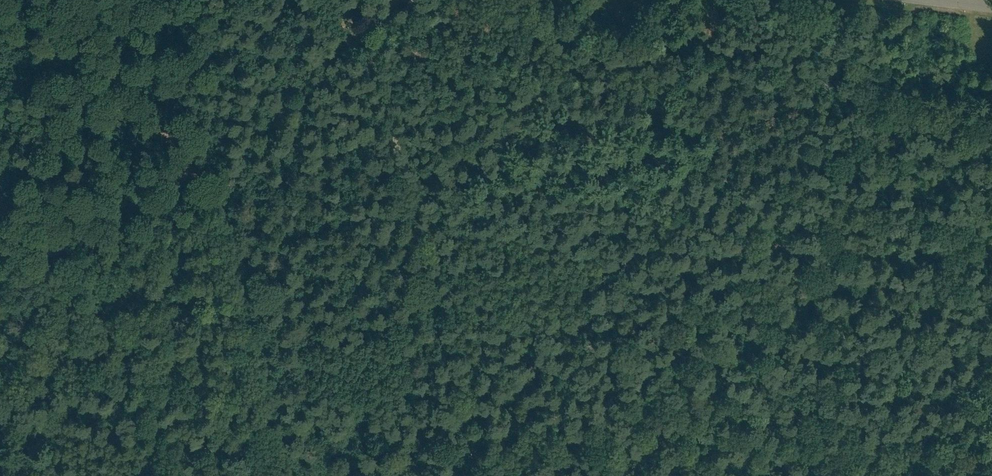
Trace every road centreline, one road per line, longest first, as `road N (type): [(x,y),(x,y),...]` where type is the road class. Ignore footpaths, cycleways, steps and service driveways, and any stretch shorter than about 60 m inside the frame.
road 1 (track): [(991,244),(726,253),(586,321),(497,407),(415,444),(383,475)]

